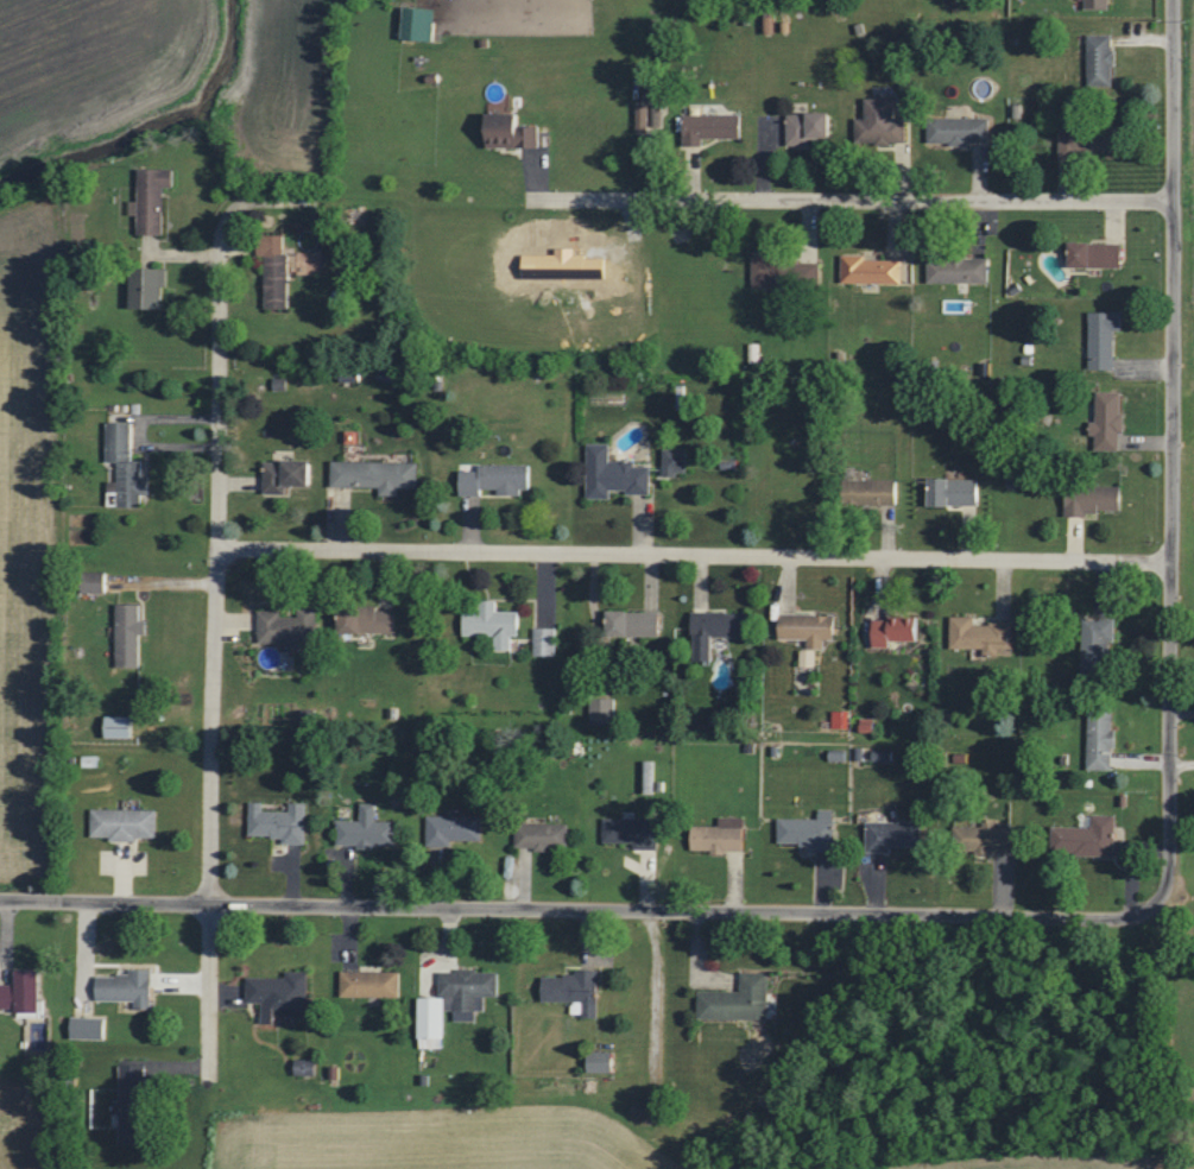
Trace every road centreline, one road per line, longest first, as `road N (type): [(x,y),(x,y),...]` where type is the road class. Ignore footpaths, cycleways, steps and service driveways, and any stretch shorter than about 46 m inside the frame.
road 1 (residential): [(1150,906),(1108,915),(0,899)]
road 2 (residential): [(1171,560),(214,548)]
road 3 (residential): [(207,1080),(220,240),(241,202),(309,198)]
road 4 (residential): [(1150,906),(1162,892),(1169,853),(1171,0)]
road 5 (residential): [(527,195),(1171,200)]

